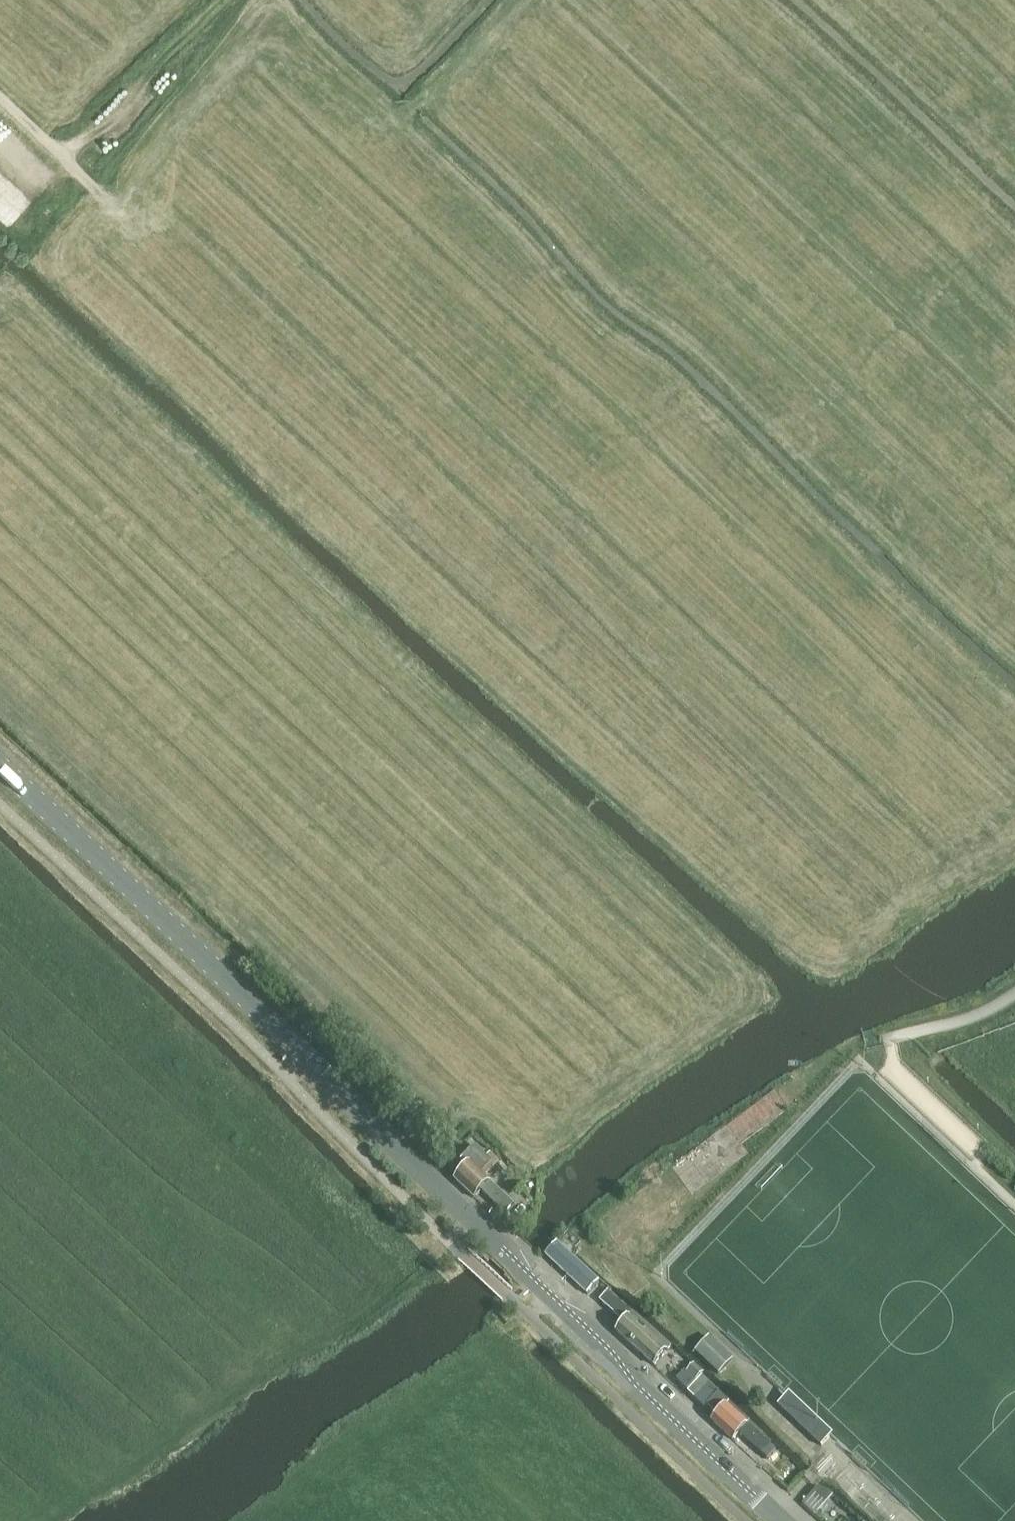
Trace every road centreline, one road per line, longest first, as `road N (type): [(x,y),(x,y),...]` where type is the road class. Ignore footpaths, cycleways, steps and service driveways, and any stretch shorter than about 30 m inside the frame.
road 1 (tertiary): [(782,1520),(0,773)]

